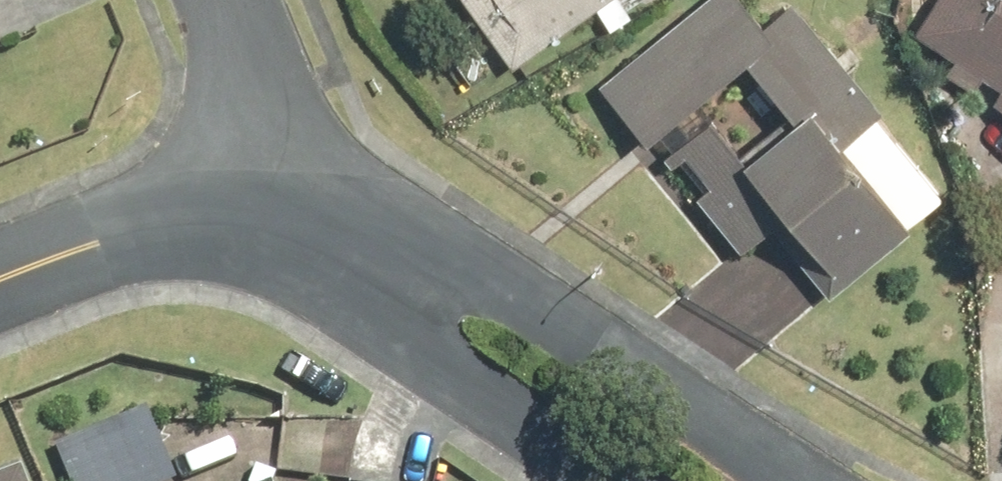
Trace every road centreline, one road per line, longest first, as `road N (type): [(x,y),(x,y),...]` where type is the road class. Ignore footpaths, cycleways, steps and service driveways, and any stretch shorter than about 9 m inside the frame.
road 1 (residential): [(368,274),(474,302),(567,339),(703,428),(765,480)]
road 2 (residential): [(610,480),(512,413),(368,274)]
road 3 (residential): [(0,282),(159,231),(252,231)]
road 4 (residential): [(230,0),(258,104),(252,231)]
road 5 (residential): [(252,231),(368,274)]

